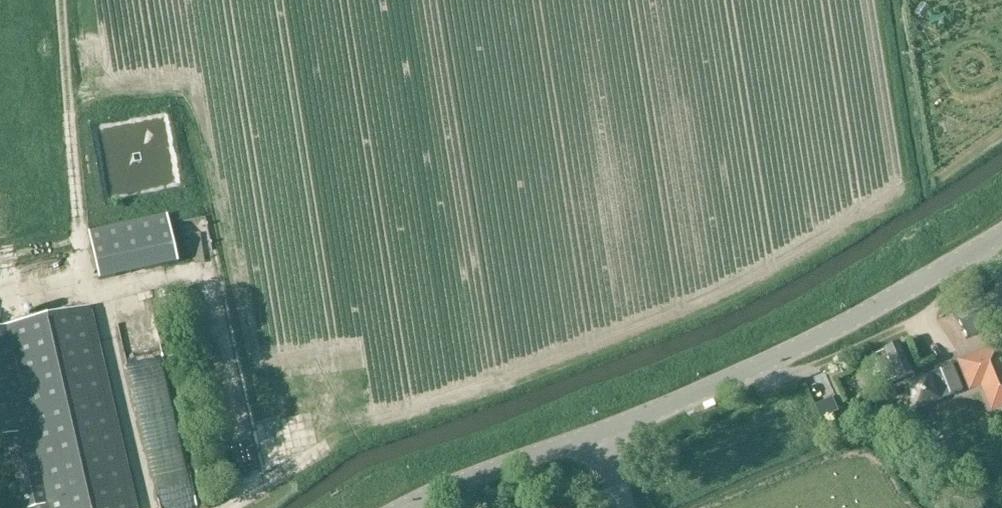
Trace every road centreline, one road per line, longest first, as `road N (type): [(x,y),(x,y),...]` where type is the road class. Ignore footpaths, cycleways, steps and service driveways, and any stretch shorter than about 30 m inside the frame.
road 1 (tertiary): [(598,437),(889,300),(1001,232)]
road 2 (tertiary): [(598,437),(405,507)]

